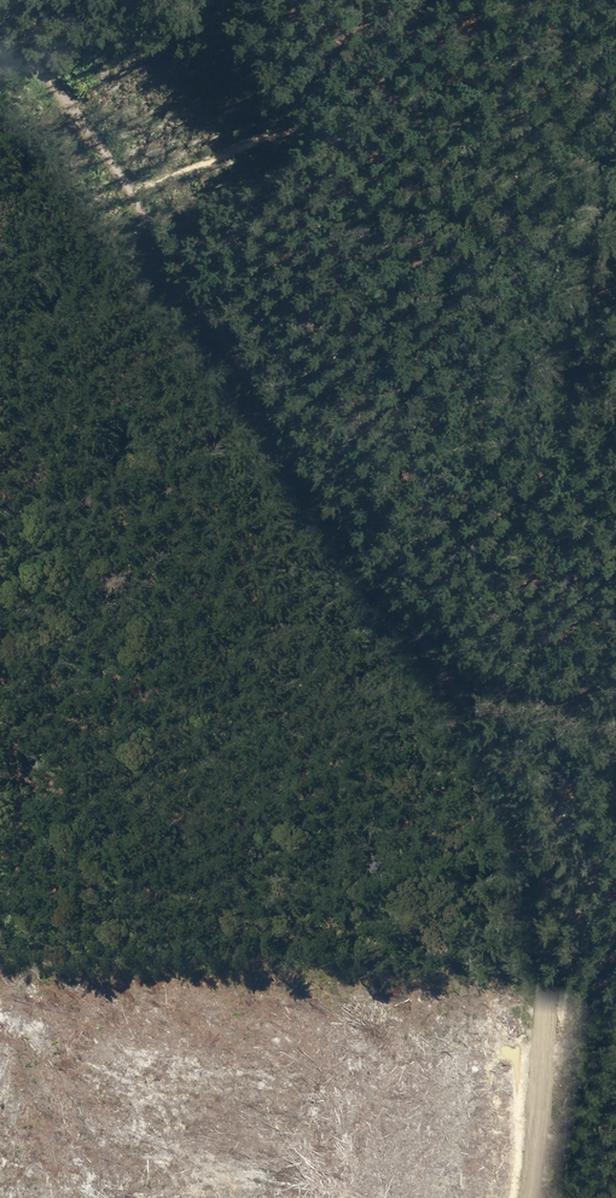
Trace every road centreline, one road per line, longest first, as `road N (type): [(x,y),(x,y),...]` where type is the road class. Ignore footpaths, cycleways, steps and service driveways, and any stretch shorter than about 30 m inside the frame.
road 1 (track): [(521,1197),(537,888),(502,762),(95,135),(0,32)]
road 2 (track): [(312,133),(259,141),(133,194)]
road 3 (track): [(450,684),(615,703)]

